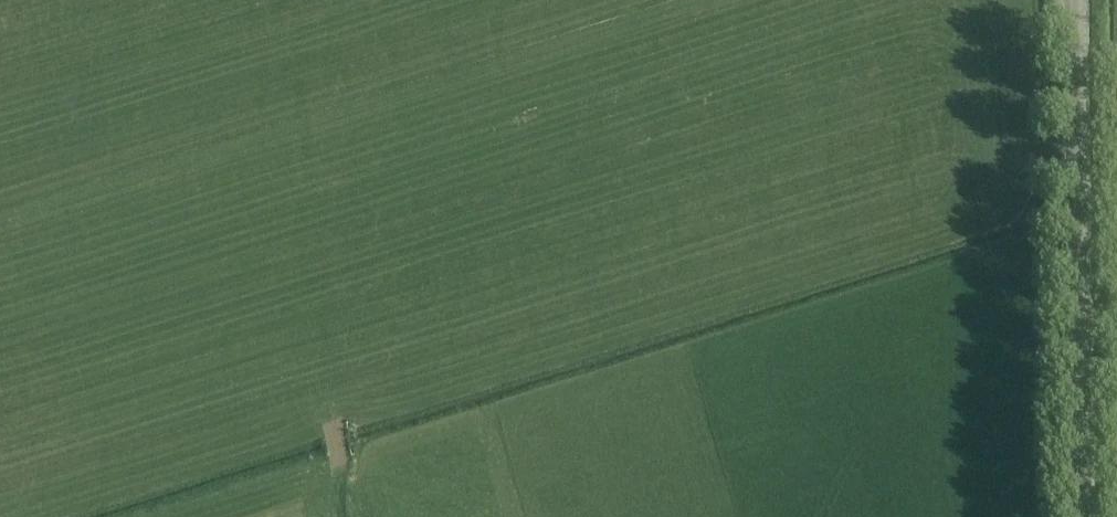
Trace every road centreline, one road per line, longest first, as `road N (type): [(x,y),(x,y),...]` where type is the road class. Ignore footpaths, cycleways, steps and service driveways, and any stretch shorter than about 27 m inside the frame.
road 1 (unclassified): [(1081,516),(1076,0)]

